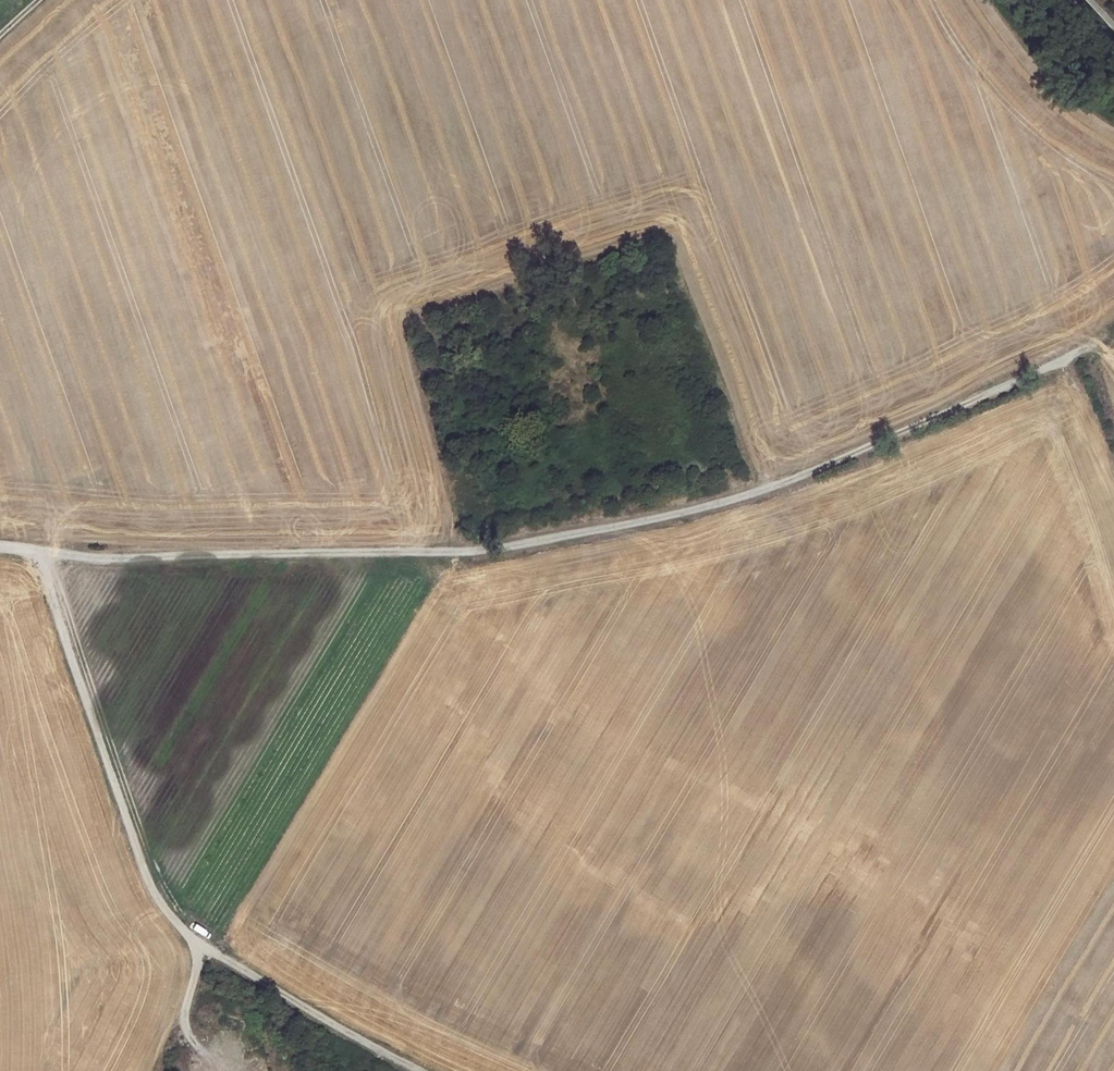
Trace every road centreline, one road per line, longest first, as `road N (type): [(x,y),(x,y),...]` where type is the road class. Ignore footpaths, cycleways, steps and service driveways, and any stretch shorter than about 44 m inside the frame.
road 1 (unclassified): [(0,548),(108,558),(466,550),(581,532),(711,505),(838,462),(1078,355)]
road 2 (track): [(37,551),(153,895),(196,945),(422,1070)]
road 3 (track): [(196,945),(185,1024),(208,1065)]

